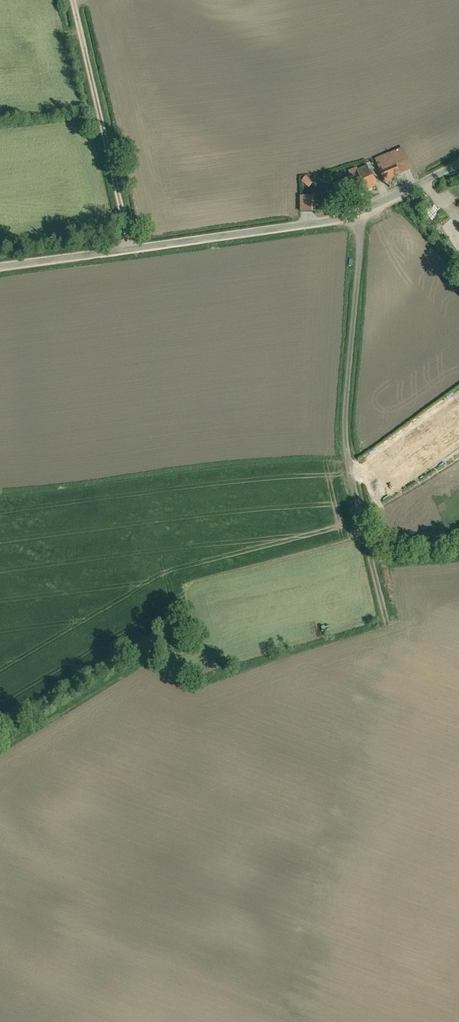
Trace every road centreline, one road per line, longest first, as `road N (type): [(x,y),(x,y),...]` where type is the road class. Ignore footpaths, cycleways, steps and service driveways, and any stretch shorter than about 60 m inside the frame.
road 1 (unclassified): [(0,269),(337,221),(458,167)]
road 2 (unclassified): [(293,1021),(0,908)]
road 3 (track): [(74,0),(132,248)]
road 4 (track): [(360,214),(351,460)]

